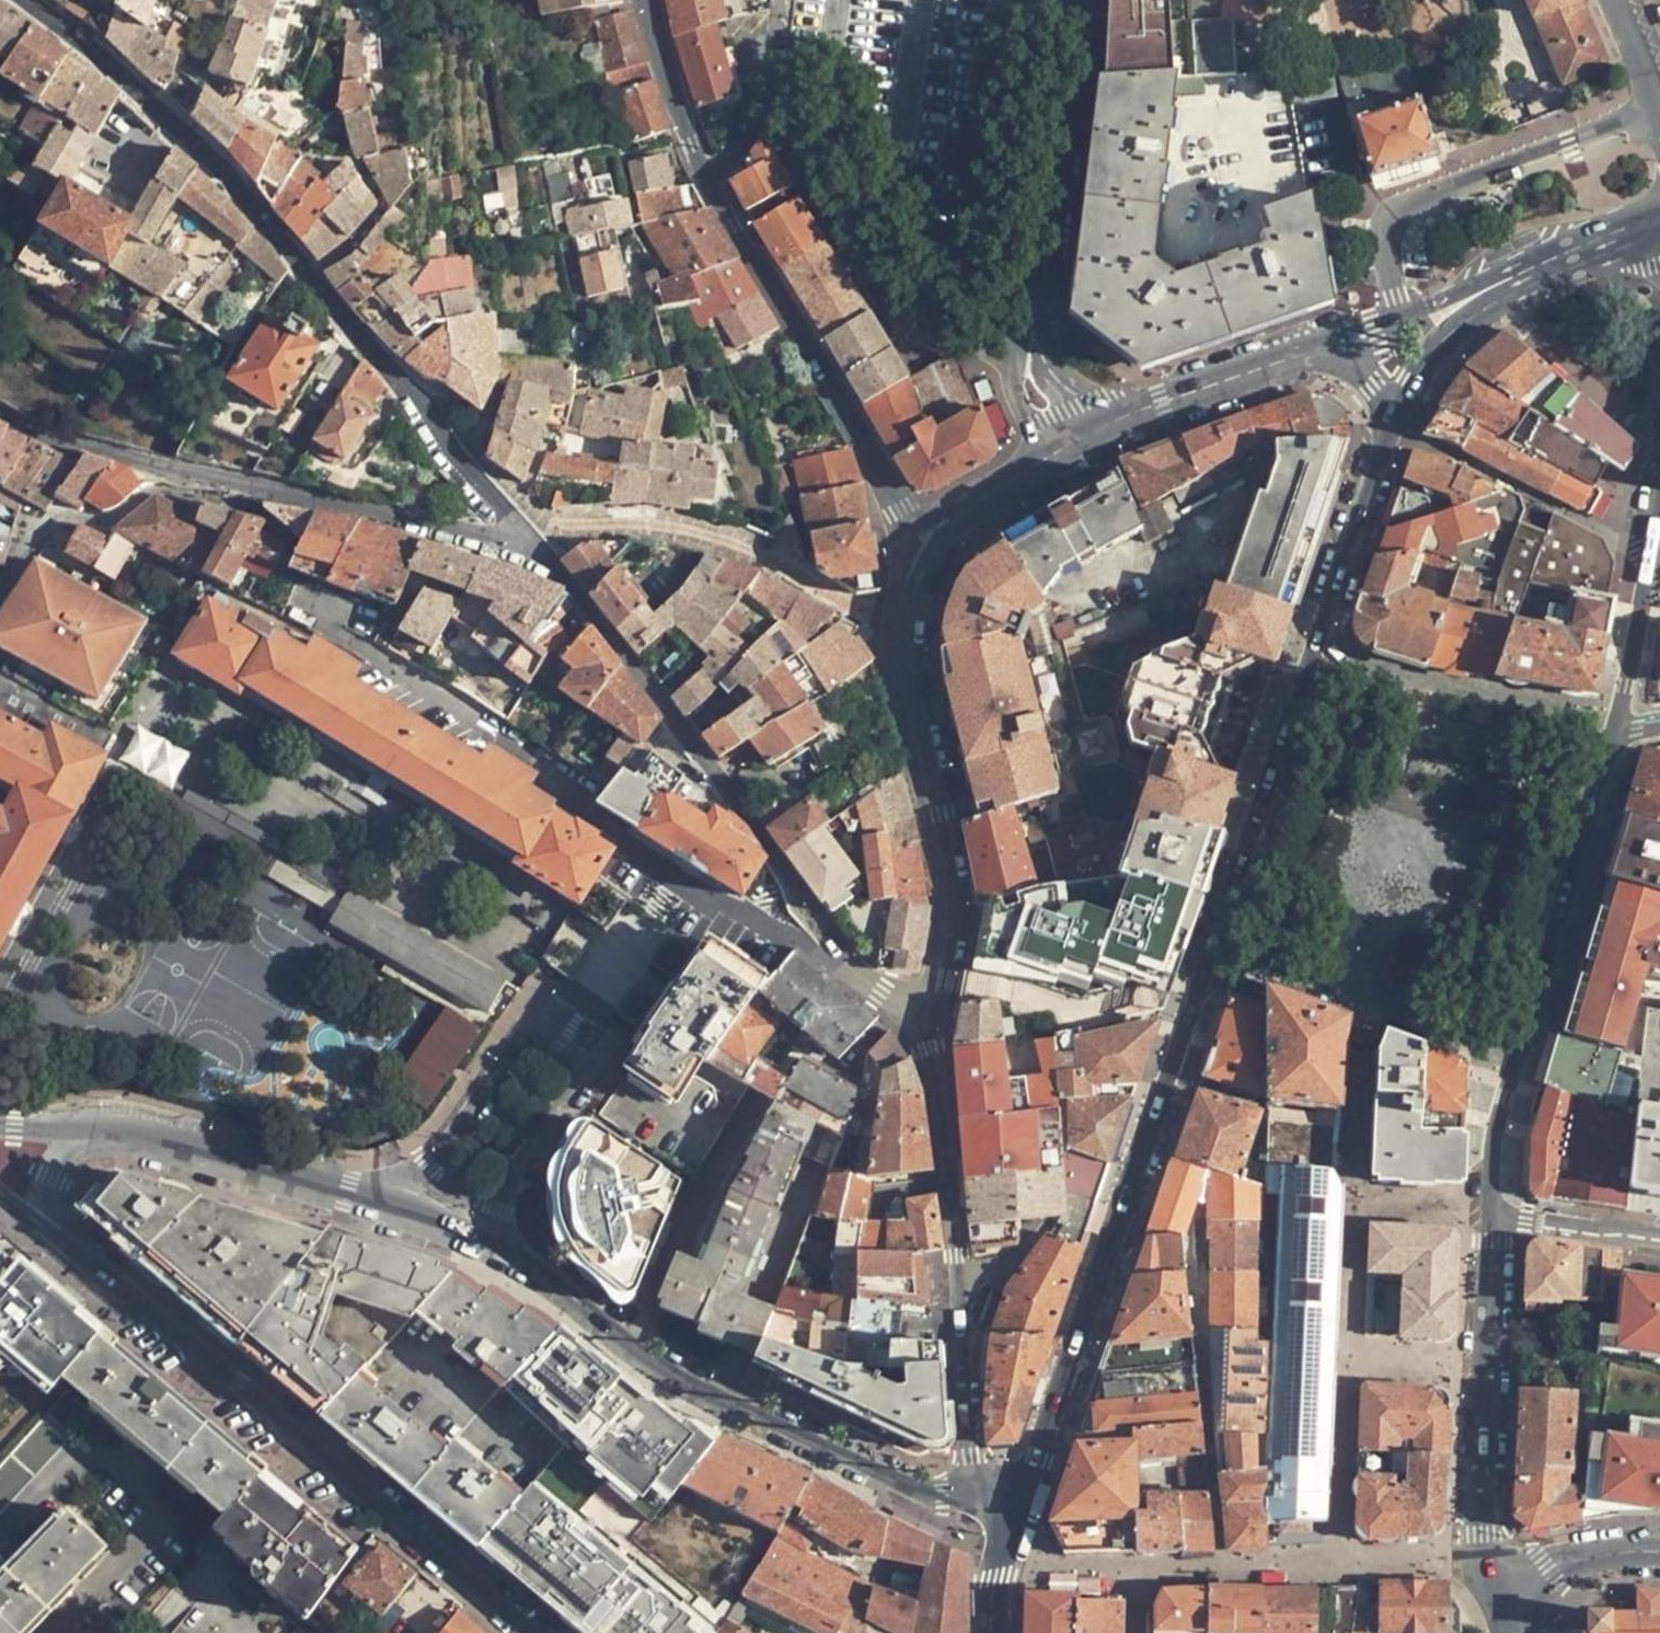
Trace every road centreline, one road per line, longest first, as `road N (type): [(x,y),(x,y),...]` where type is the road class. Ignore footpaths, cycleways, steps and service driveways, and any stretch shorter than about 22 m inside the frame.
road 1 (secondary): [(1313,656),(1038,1464),(1004,1529)]
road 2 (residential): [(28,0),(185,136),(534,545)]
road 3 (secondary): [(46,1224),(542,1632)]
road 4 (secondary): [(1004,1529),(730,1408),(479,1237)]
road 5 (residential): [(910,1002),(942,1151),(969,1445),(1004,1529)]
road 6 (residential): [(841,955),(534,545)]
road 7 (residential): [(479,1237),(586,1069),(584,1052),(569,1034),(528,1033),(395,1207)]
road 8 (secondary): [(1491,1214),(1495,1133),(1611,733)]
road 9 (residential): [(916,551),(708,175)]
road 10 (residential): [(894,624),(947,907),(939,964),(910,1002)]
road 11 (residential): [(1066,0),(1077,51),(1028,363)]
road 12 (secondary): [(1495,1569),(1482,1491),(1491,1214)]
road 13 (residential): [(1644,237),(1519,263),(1319,349)]
road 14 (residential): [(534,545),(221,481)]
road 15 (secondary): [(1644,237),(1502,298),(1451,331),(1397,413)]
road 16 (residential): [(1313,656),(1611,733)]
road 17 (residential): [(810,178),(926,334),(1028,363)]
road 18 (secondary): [(395,1207),(105,1130)]
road 19 (residential): [(1319,349),(1074,440)]
road 20 (secondary): [(1397,413),(1313,656)]
road 21 (residential): [(625,843),(803,944),(841,955)]
road 22 (residential): [(221,481),(49,435),(0,411)]
road 23 (secondary): [(1611,733),(1659,525)]
road 24 (residential): [(1074,440),(942,523),(916,551)]
road 25 (residential): [(775,0),(754,114),(708,175)]
road 26 (residential): [(708,175),(646,0)]
road 27 (residential): [(1659,1238),(1491,1214)]
road 28 (residential): [(1659,1554),(1495,1569)]
road 29 (residential): [(894,624),(768,560)]
road 30 (residential): [(1659,119),(1611,0)]
road 31 (secondary): [(105,1130),(62,1151),(47,1175),(46,1224)]

